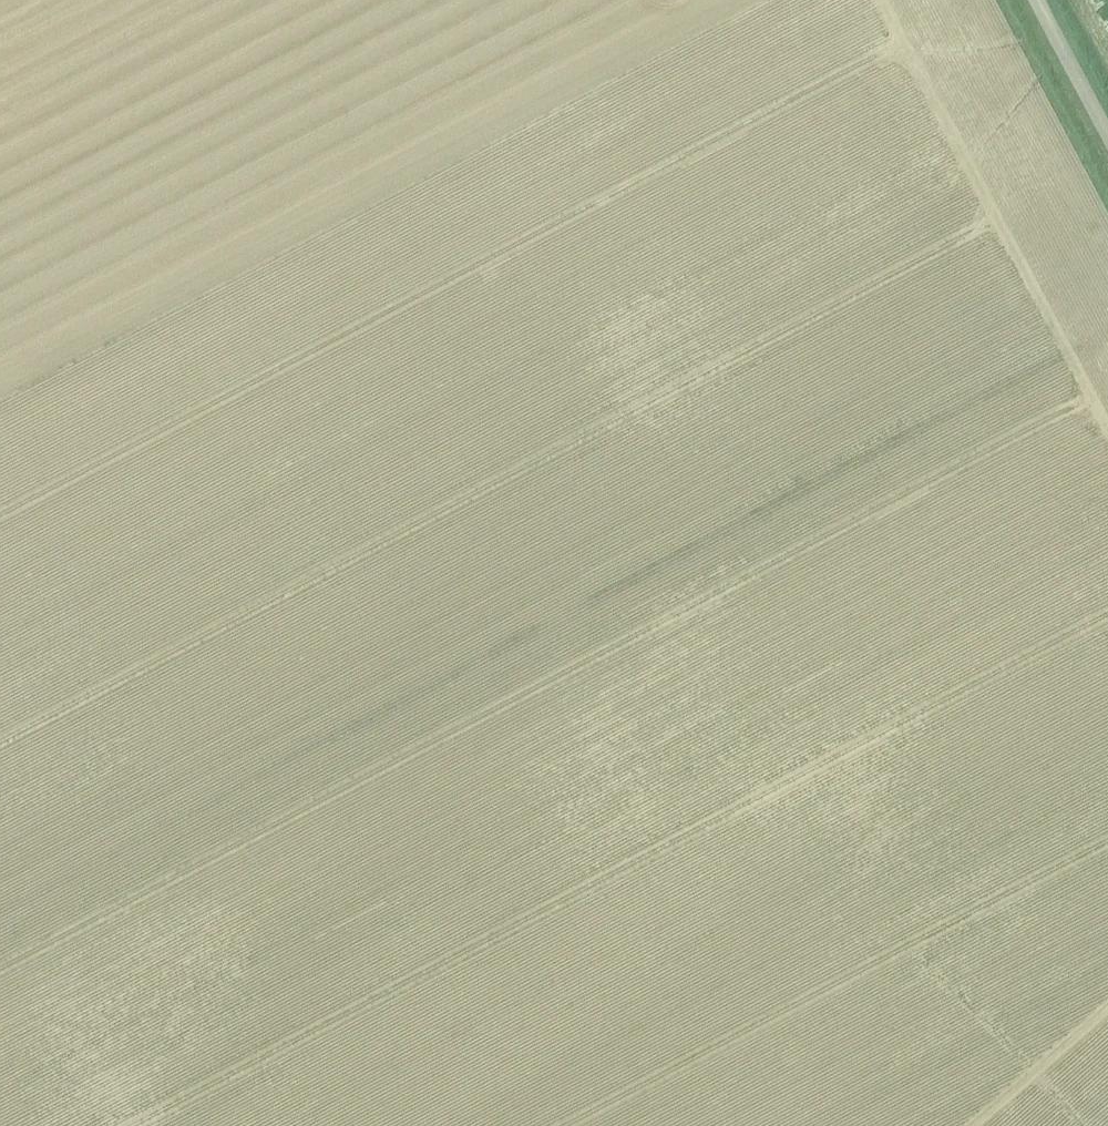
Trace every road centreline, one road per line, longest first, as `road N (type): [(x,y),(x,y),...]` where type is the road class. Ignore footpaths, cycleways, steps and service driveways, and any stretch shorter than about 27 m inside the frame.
road 1 (unclassified): [(1107,135),(1037,0)]

